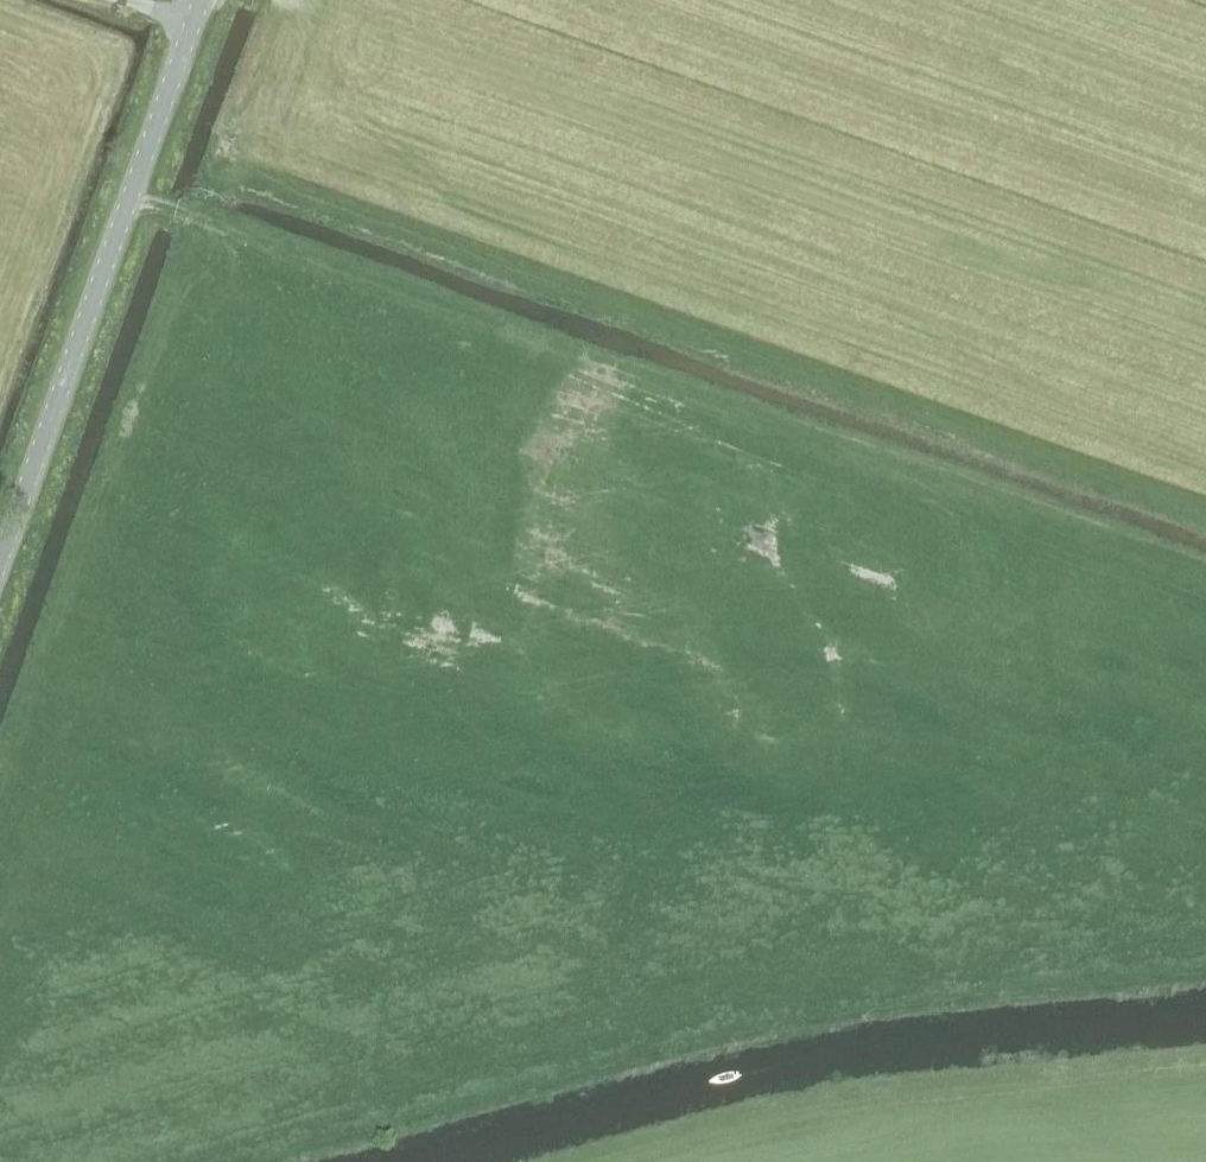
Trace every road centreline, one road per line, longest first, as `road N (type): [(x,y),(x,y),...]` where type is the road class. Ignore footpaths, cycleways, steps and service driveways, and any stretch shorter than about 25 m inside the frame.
road 1 (tertiary): [(0,559),(201,0)]

